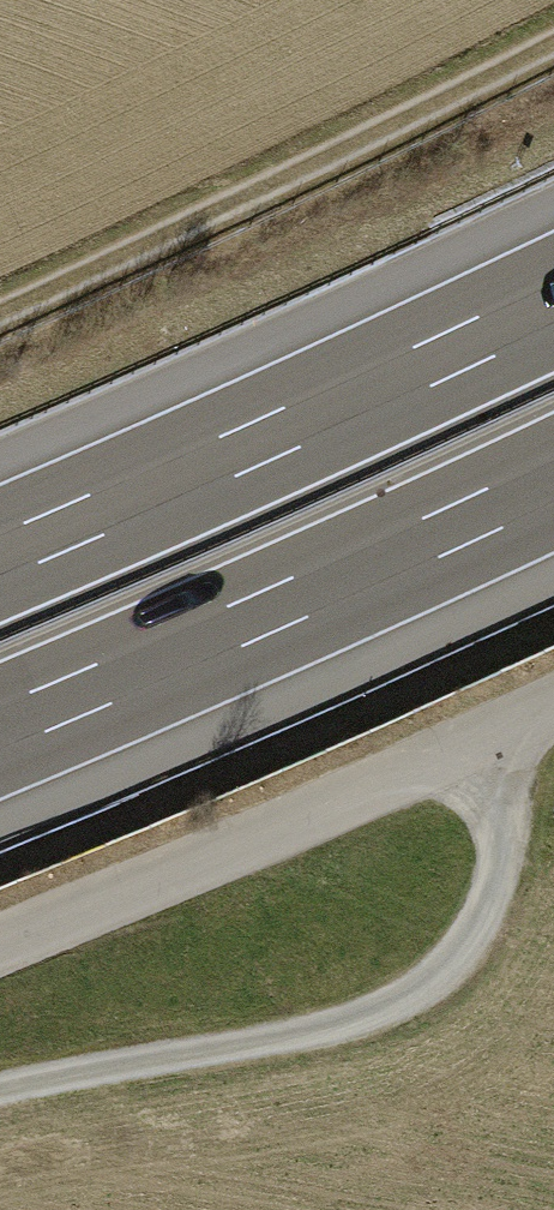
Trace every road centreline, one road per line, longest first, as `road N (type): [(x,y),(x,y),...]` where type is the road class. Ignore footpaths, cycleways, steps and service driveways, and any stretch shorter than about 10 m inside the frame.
road 1 (track): [(515,721),(490,898),(443,970),(406,997),(318,1029),(0,1087)]
road 2 (track): [(553,42),(0,311)]
road 3 (motorway): [(553,302),(0,554)]
road 4 (motorway): [(0,731),(553,482)]
road 5 (residential): [(0,940),(553,701)]

